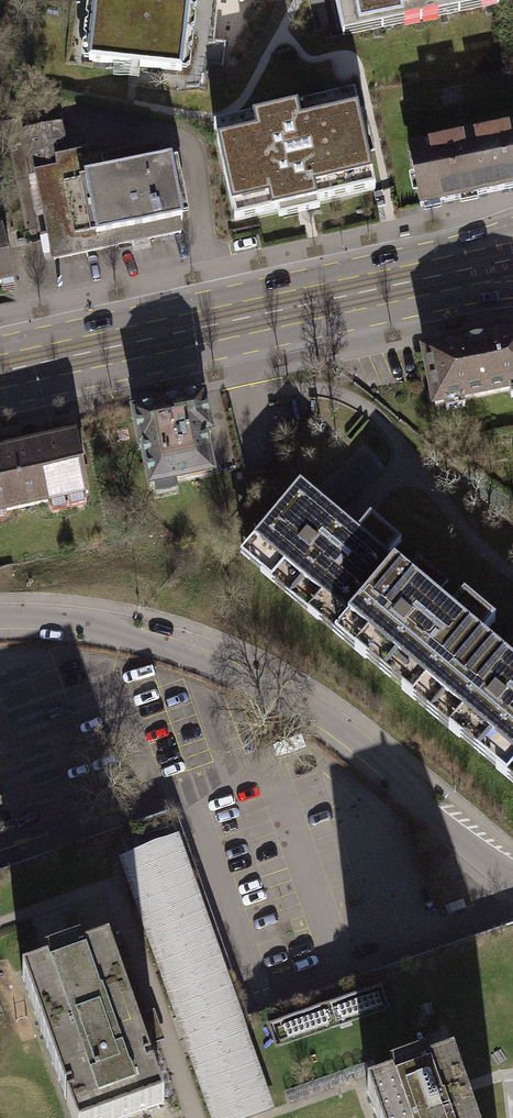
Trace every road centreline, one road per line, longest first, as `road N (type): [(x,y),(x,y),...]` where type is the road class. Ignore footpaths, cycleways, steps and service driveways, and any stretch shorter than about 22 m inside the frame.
road 1 (residential): [(512,881),(364,748),(262,682),(109,626),(0,618)]
road 2 (secondary): [(512,259),(0,371)]

